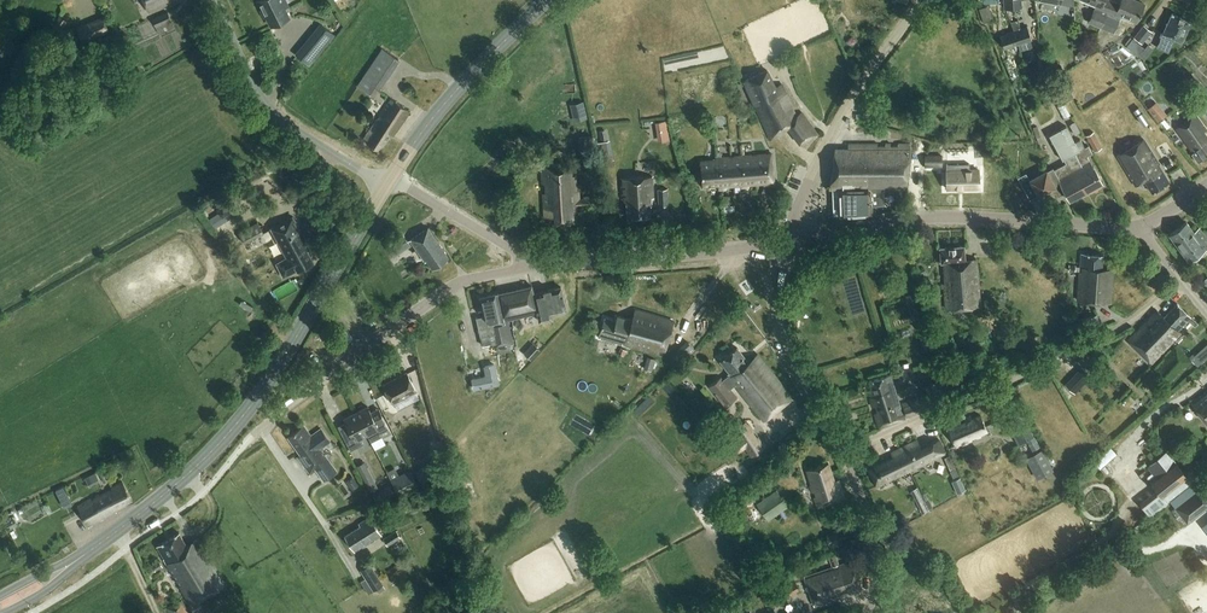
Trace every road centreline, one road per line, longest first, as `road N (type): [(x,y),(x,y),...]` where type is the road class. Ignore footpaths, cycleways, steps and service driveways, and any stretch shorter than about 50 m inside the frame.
road 1 (secondary): [(77,560),(160,498),(236,425),(389,181)]
road 2 (residential): [(845,453),(1089,344),(1180,281)]
road 3 (unclassified): [(787,241),(910,219),(1137,228)]
road 4 (unclassified): [(252,436),(443,293),(530,266)]
road 5 (unclassified): [(787,241),(842,116),(924,0)]
road 6 (unclassified): [(389,181),(359,170),(270,107),(216,0)]
road 7 (unclassified): [(530,266),(787,241)]
road 8 (secondary): [(389,181),(449,99),(548,0)]
road 9 (unclassified): [(845,453),(784,335),(777,281),(787,241)]
road 10 (unclassified): [(530,266),(389,181)]
road 11 (unclassified): [(867,612),(876,549),(845,453)]

